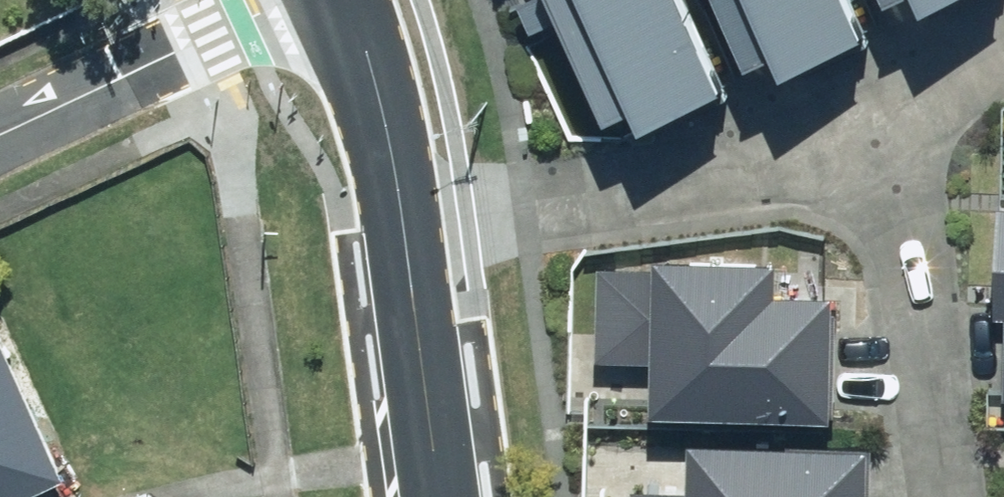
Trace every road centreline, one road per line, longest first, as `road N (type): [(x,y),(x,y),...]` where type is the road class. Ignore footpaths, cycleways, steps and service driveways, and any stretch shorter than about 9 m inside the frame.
road 1 (residential): [(890,115),(835,142),(401,219)]
road 2 (residential): [(949,496),(890,115)]
road 3 (residential): [(0,131),(290,0)]
road 4 (secondary): [(401,219),(439,496)]
road 5 (secondary): [(345,0),(380,108),(401,219)]
road 6 (residential): [(1003,60),(890,115)]

